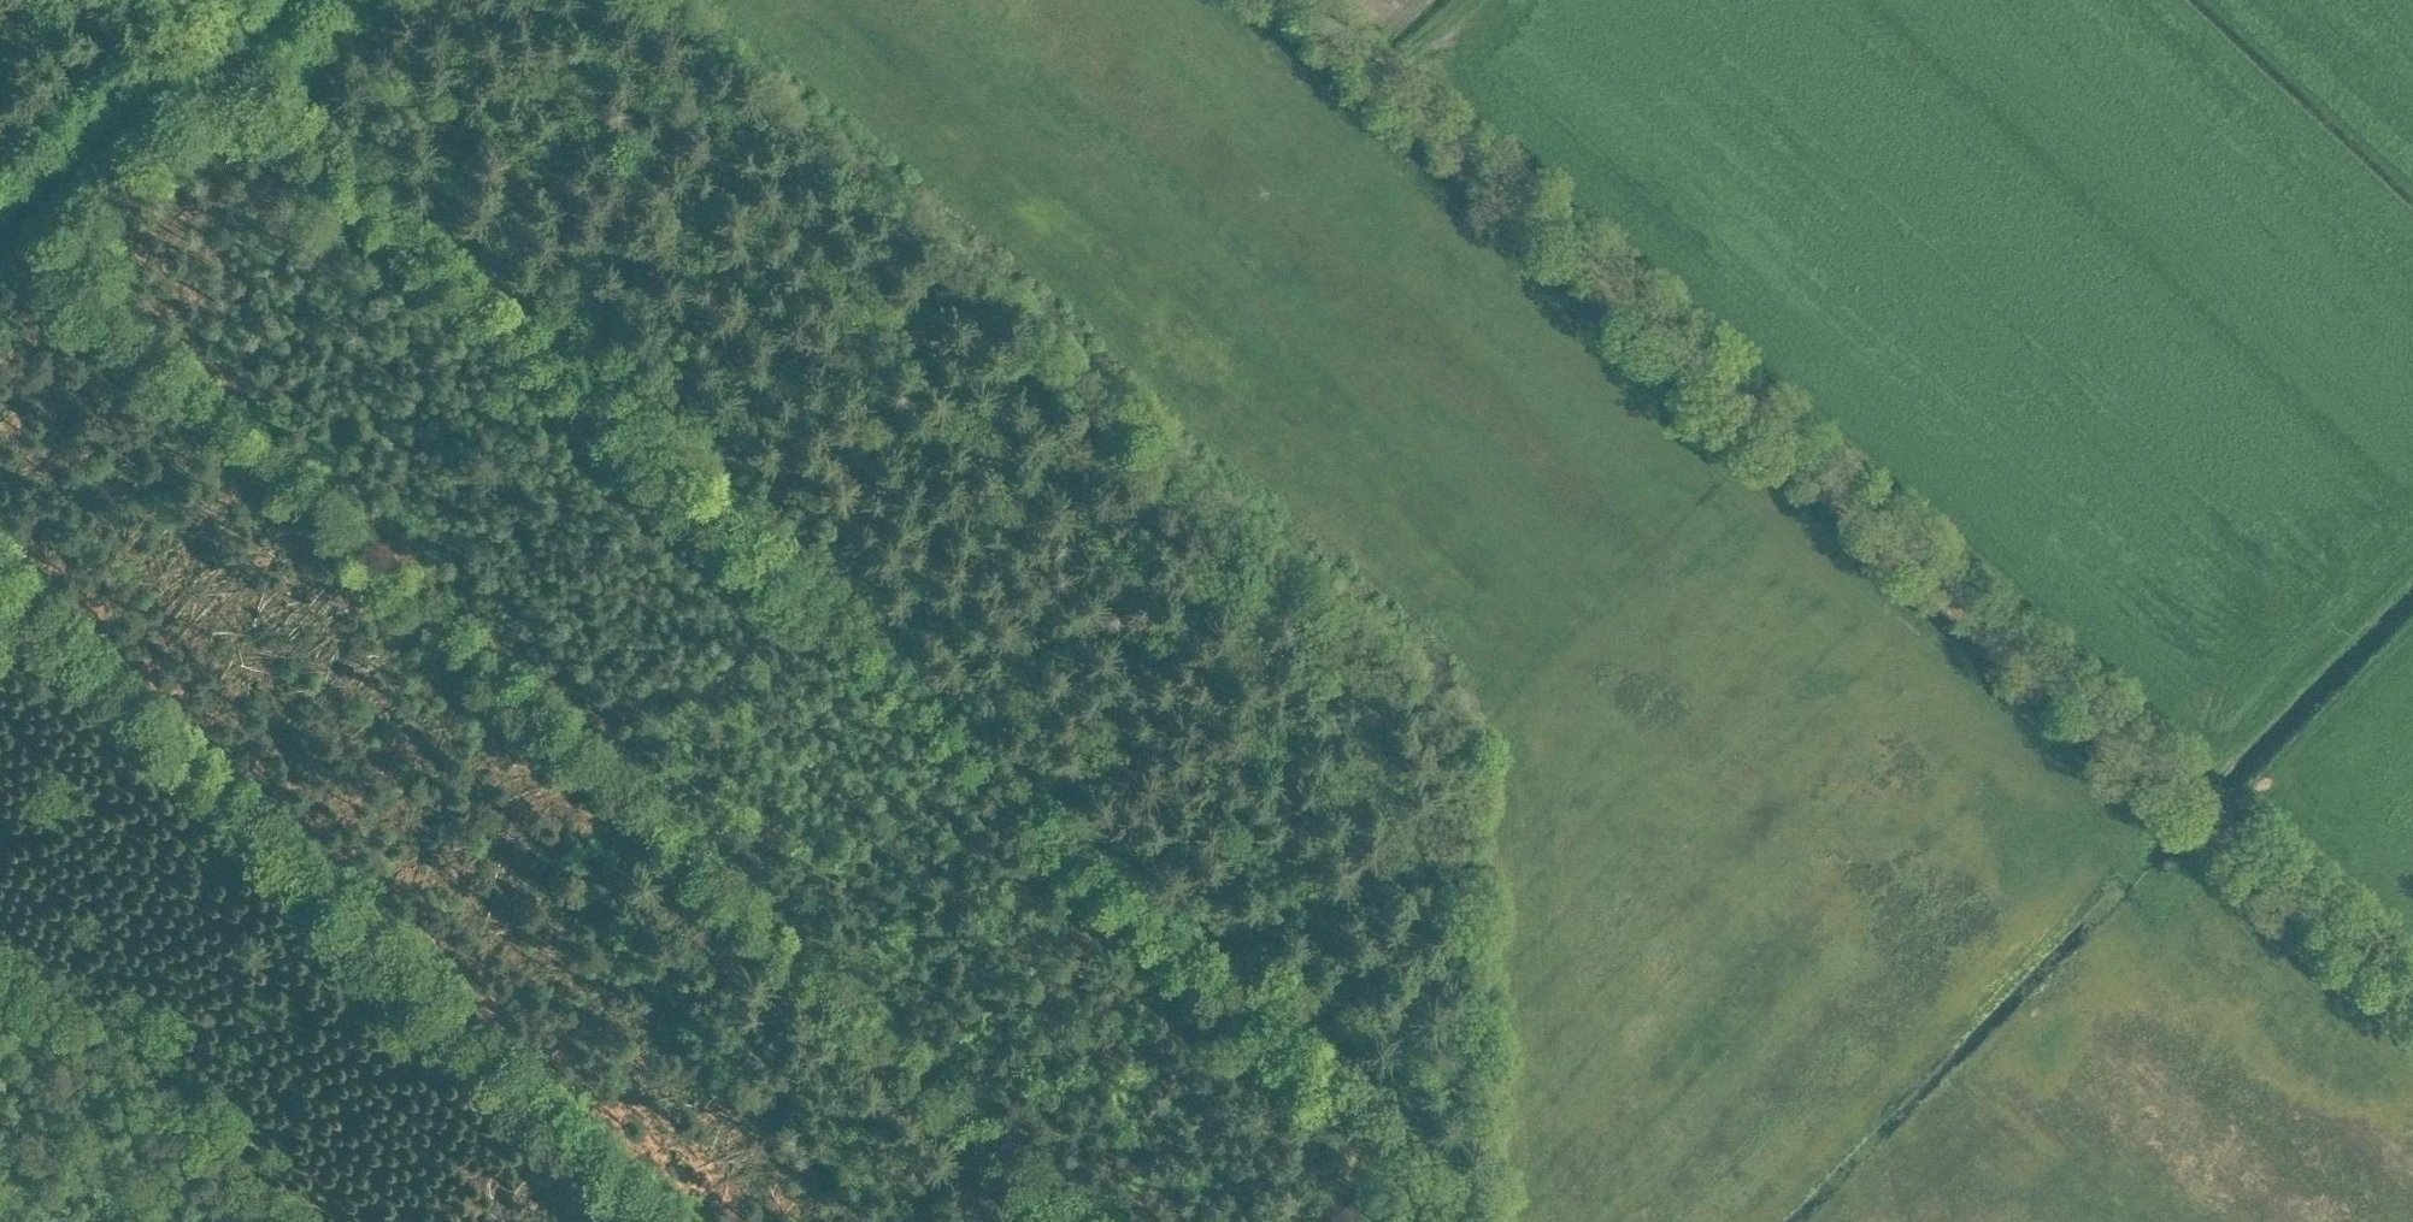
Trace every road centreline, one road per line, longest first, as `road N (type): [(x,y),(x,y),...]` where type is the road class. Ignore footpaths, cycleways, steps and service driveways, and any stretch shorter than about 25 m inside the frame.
road 1 (unclassified): [(2412,991),(1300,0)]

